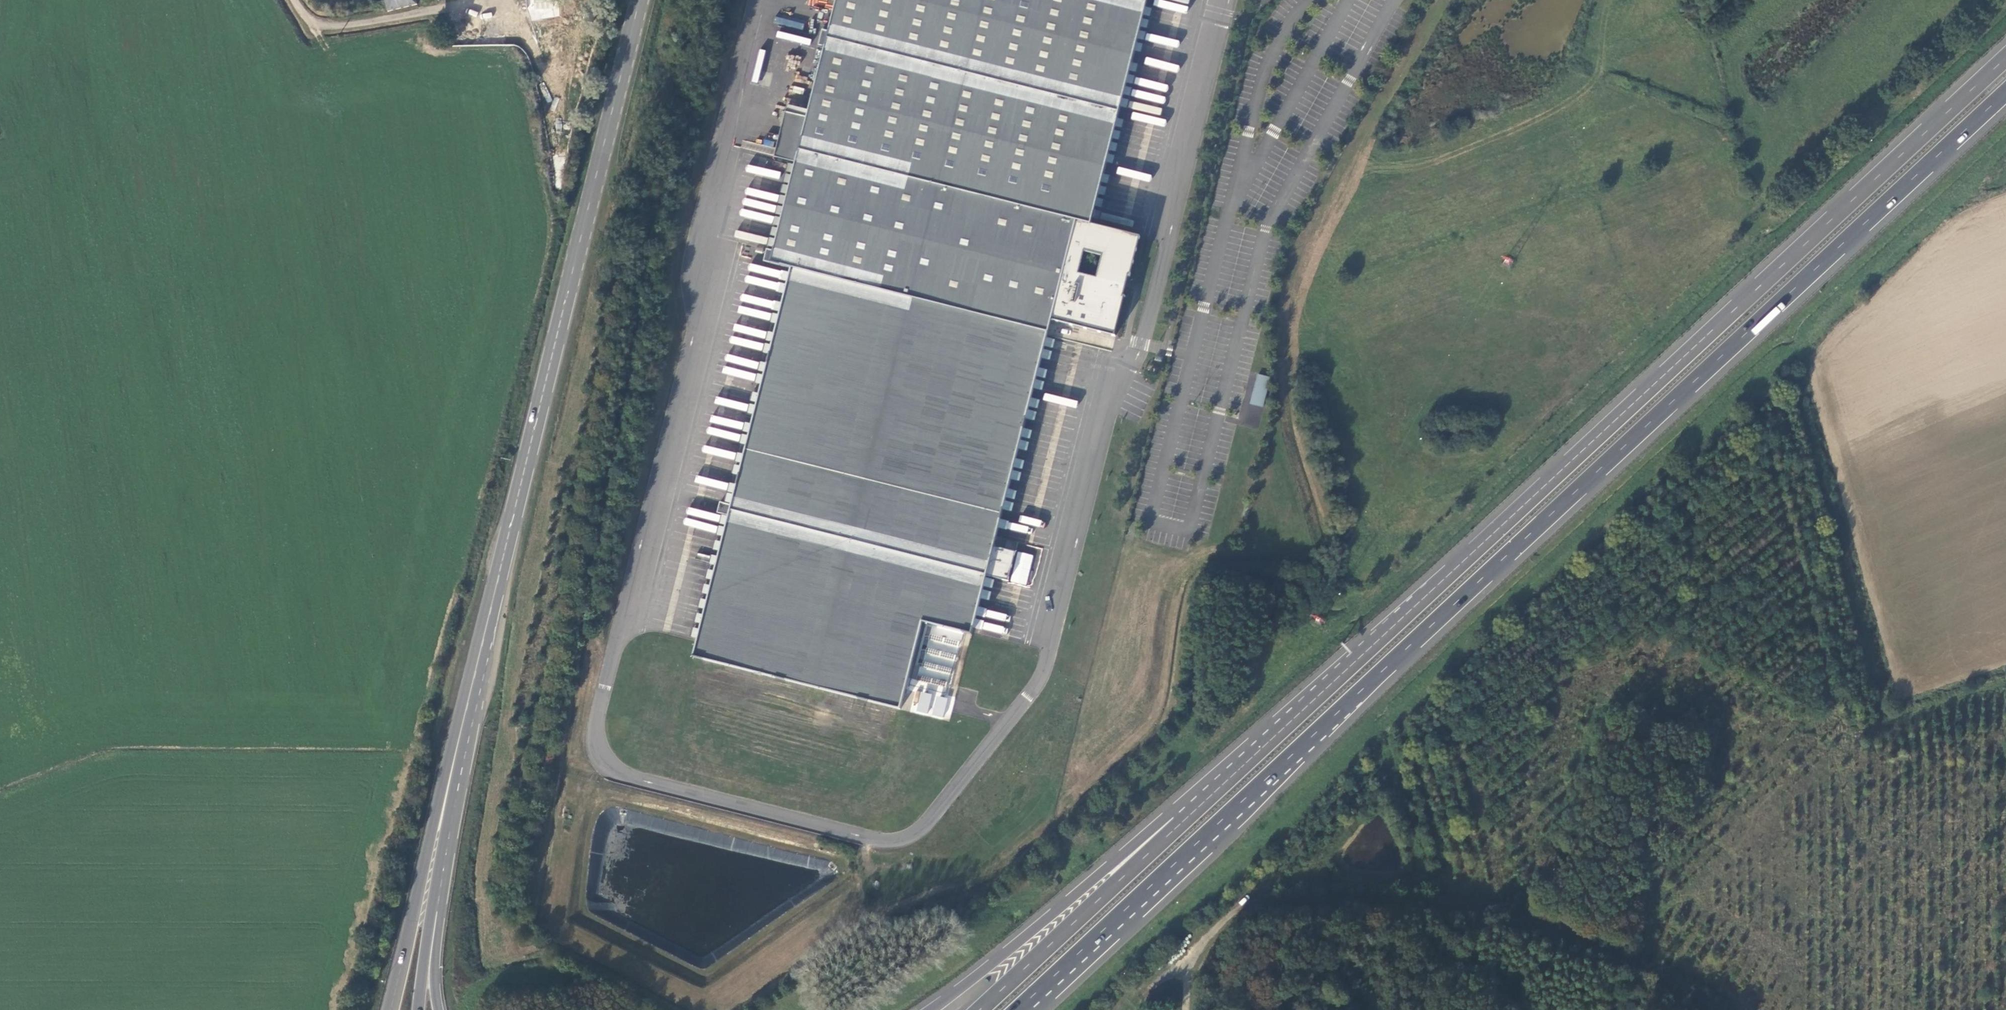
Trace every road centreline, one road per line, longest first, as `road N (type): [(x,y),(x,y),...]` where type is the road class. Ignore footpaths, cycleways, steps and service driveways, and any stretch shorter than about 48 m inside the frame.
road 1 (trunk): [(2005,58),(1180,824)]
road 2 (trunk): [(1379,675),(2005,92)]
road 3 (primary): [(638,0),(455,753)]
road 4 (trunk): [(1016,1009),(1379,675)]
road 5 (trunk): [(1036,1009),(1379,675)]
road 6 (unclassified): [(1187,1009),(1189,960),(1247,898),(1278,887),(1501,897)]
road 7 (trunk): [(1180,824),(1145,835),(929,1009)]
road 8 (trunk): [(1180,824),(979,1009)]
road 9 (primary): [(455,753),(389,1009)]
road 10 (unclassified): [(295,0),(304,13),(334,25),(475,0)]
road 11 (primary): [(418,1009),(447,844)]
road 12 (trunk): [(437,1009),(447,844)]

